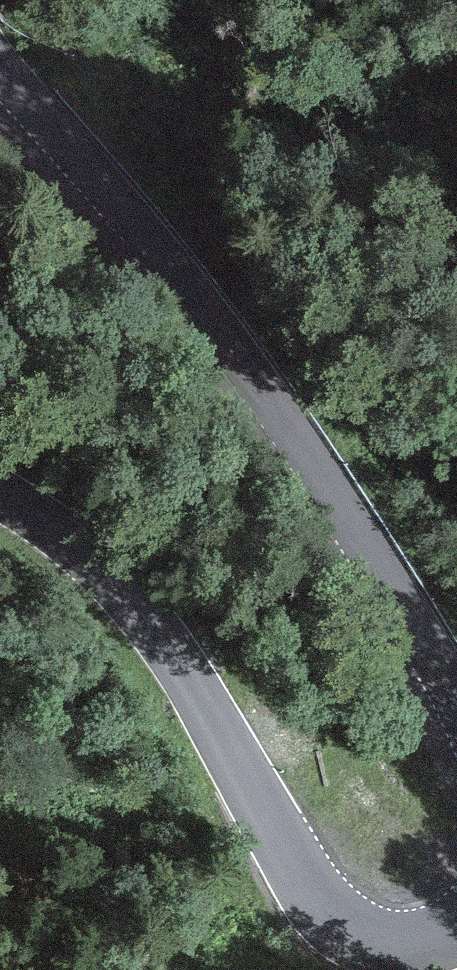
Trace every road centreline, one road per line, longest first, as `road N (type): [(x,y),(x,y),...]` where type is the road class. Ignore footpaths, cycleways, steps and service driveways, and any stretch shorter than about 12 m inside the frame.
road 1 (tertiary): [(456,691),(321,475),(182,283),(0,59)]
road 2 (tertiary): [(0,494),(91,558),(141,609),(320,898),(383,943),(413,945),(456,930)]
road 3 (track): [(456,160),(366,156),(220,129),(0,37)]

